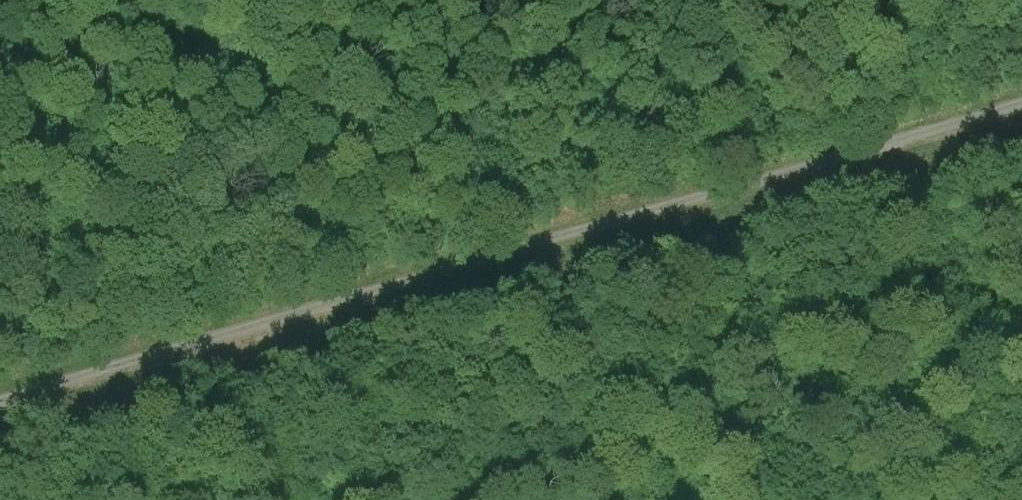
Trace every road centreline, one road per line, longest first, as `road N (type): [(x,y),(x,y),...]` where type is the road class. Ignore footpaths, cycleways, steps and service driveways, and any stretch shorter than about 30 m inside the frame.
road 1 (track): [(1021,108),(0,405)]

